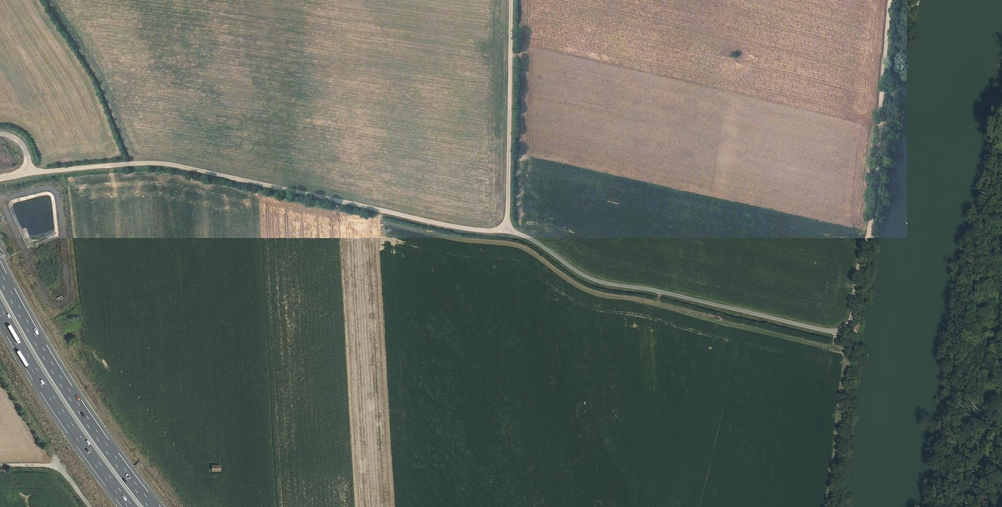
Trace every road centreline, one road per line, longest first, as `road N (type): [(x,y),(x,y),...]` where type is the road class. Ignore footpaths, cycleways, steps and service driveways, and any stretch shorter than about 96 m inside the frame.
road 1 (unclassified): [(0,178),(156,163),(506,231),(512,0)]
road 2 (track): [(506,231),(600,282),(843,330),(870,225),(890,0)]
road 3 (track): [(658,291),(662,304),(846,352),(829,506)]
road 4 (motorway): [(152,506),(86,419),(0,275)]
road 5 (motorway): [(0,310),(130,506)]
road 6 (track): [(55,321),(187,506)]

